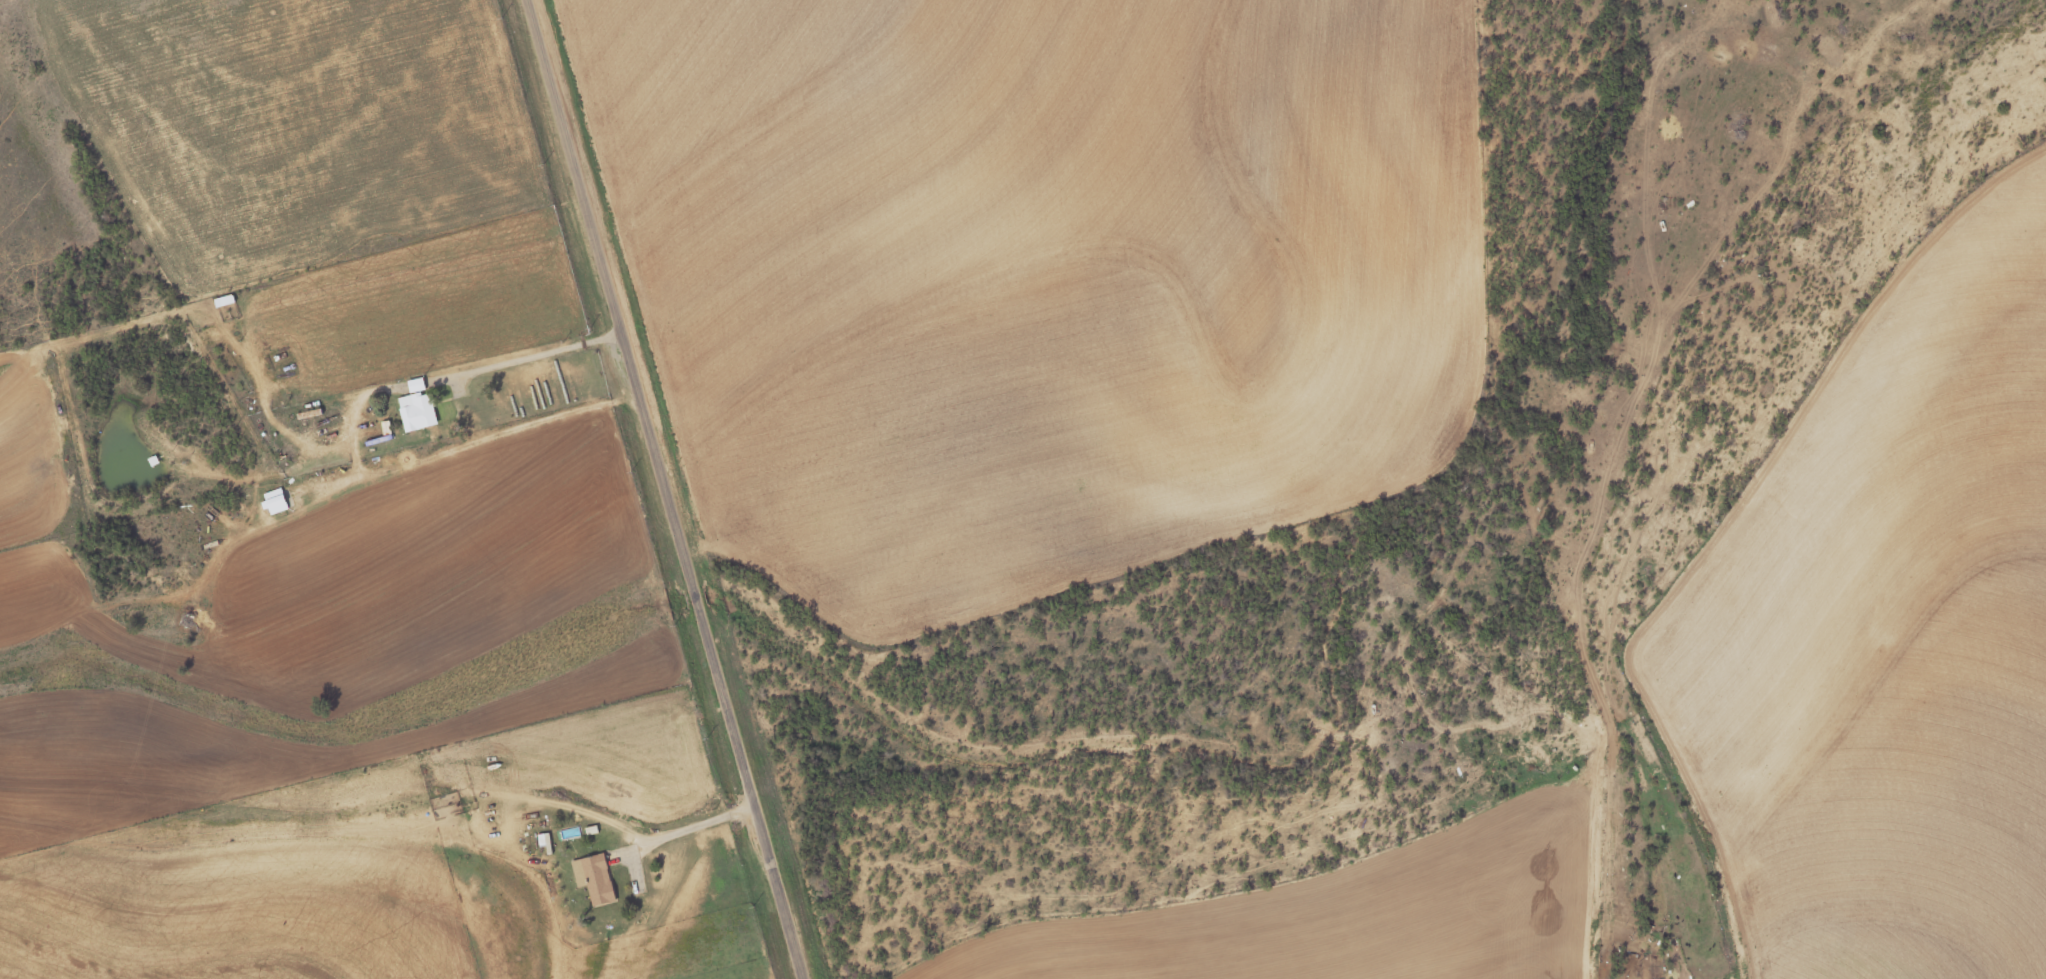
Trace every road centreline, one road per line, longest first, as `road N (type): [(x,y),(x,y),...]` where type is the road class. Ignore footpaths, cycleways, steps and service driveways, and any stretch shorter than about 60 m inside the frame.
road 1 (residential): [(808,978),(532,0)]

